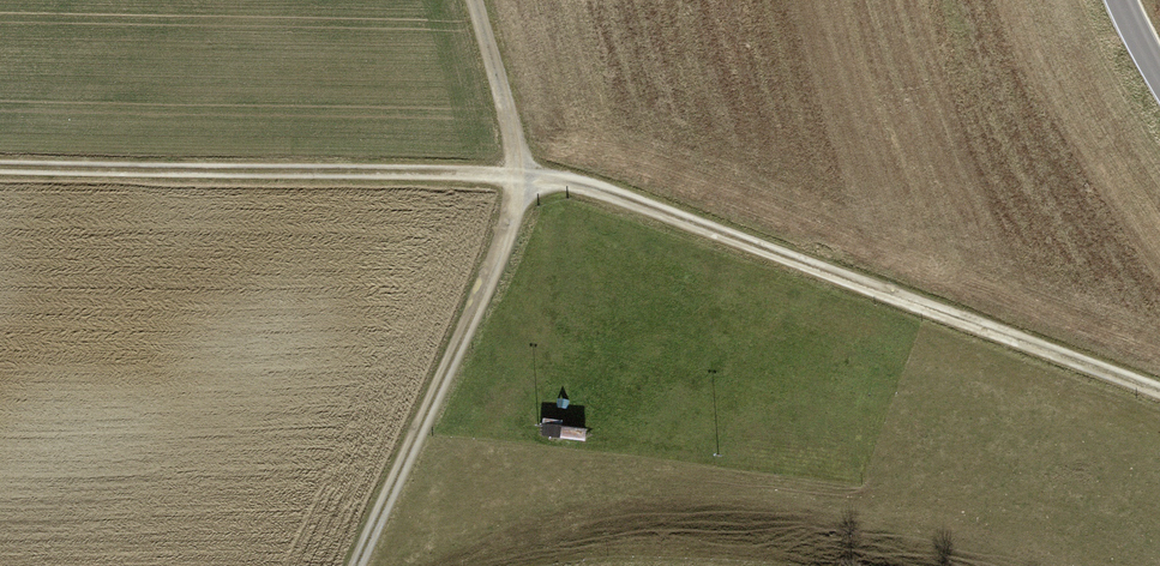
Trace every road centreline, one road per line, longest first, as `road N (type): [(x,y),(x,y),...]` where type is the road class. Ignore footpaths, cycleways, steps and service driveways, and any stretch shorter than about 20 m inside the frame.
road 1 (track): [(1159,390),(590,189),(525,179),(0,168)]
road 2 (track): [(358,565),(525,179),(478,0)]

